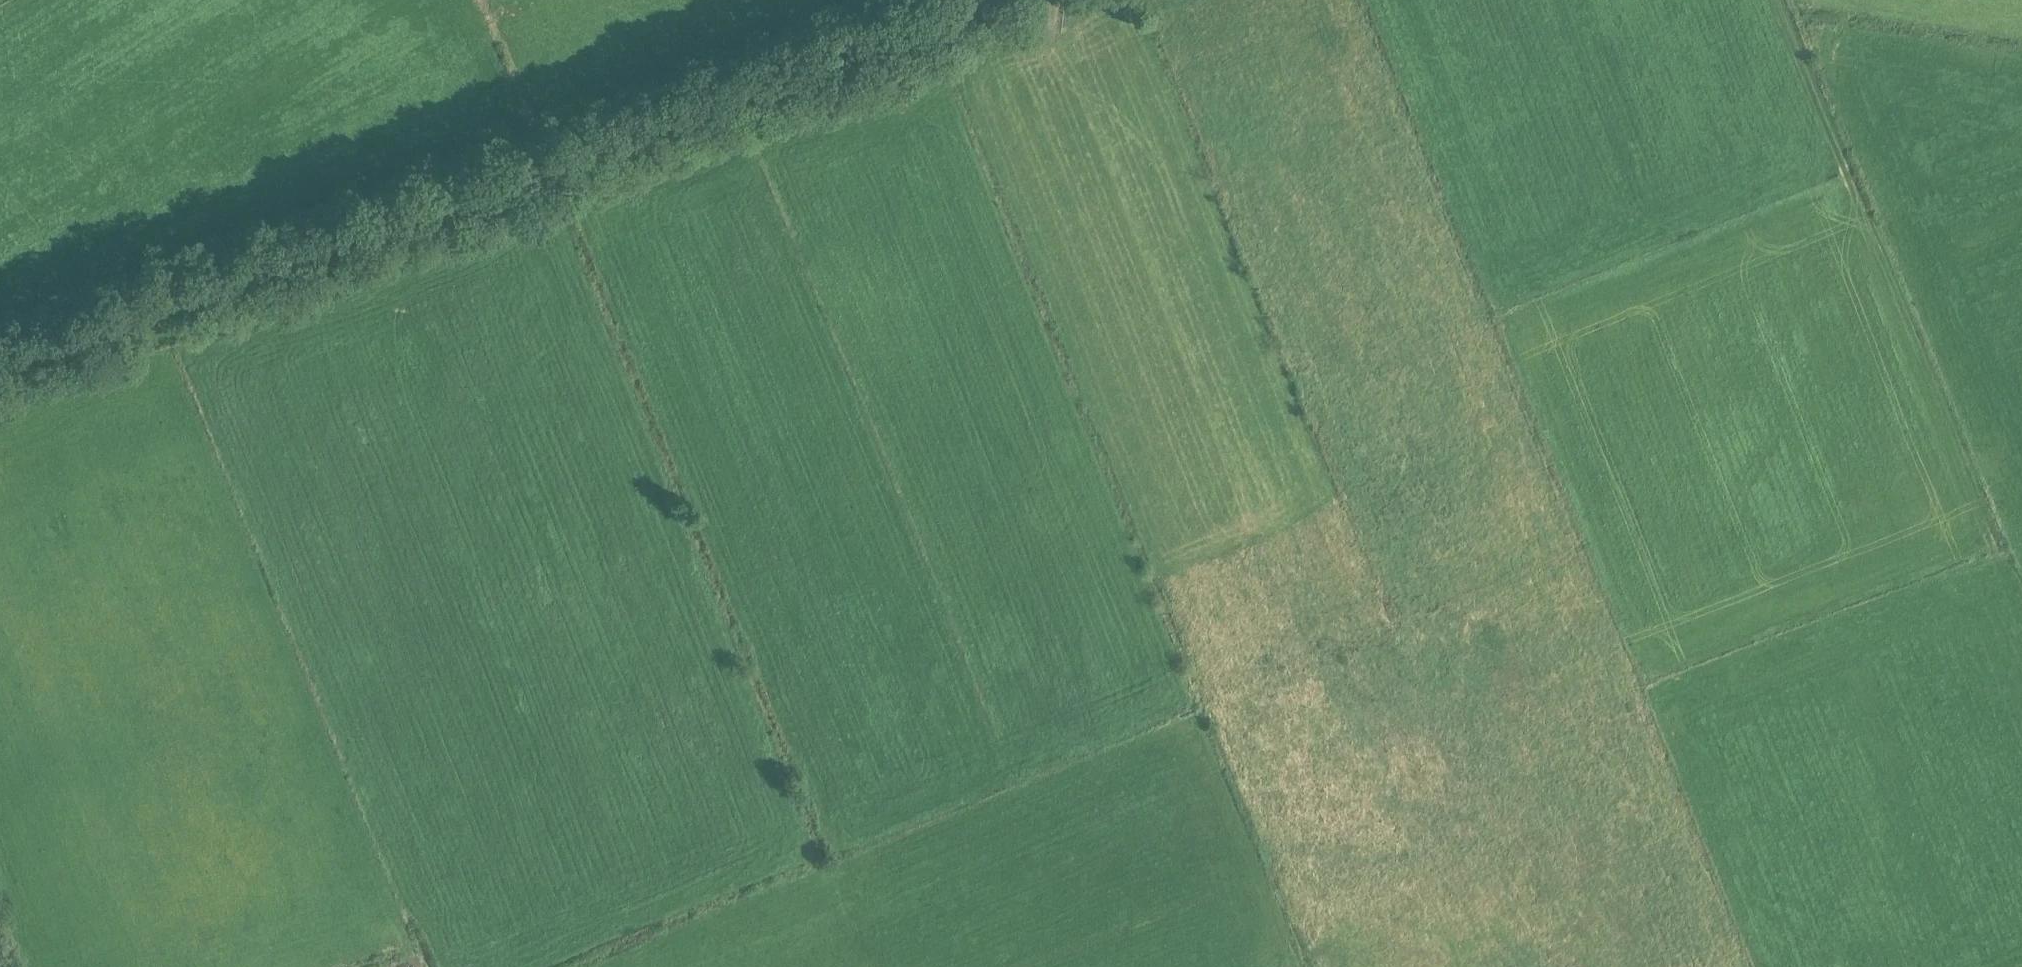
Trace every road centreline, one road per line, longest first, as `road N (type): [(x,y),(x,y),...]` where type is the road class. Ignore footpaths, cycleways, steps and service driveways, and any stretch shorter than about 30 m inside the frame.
road 1 (track): [(982,0),(0,358)]

